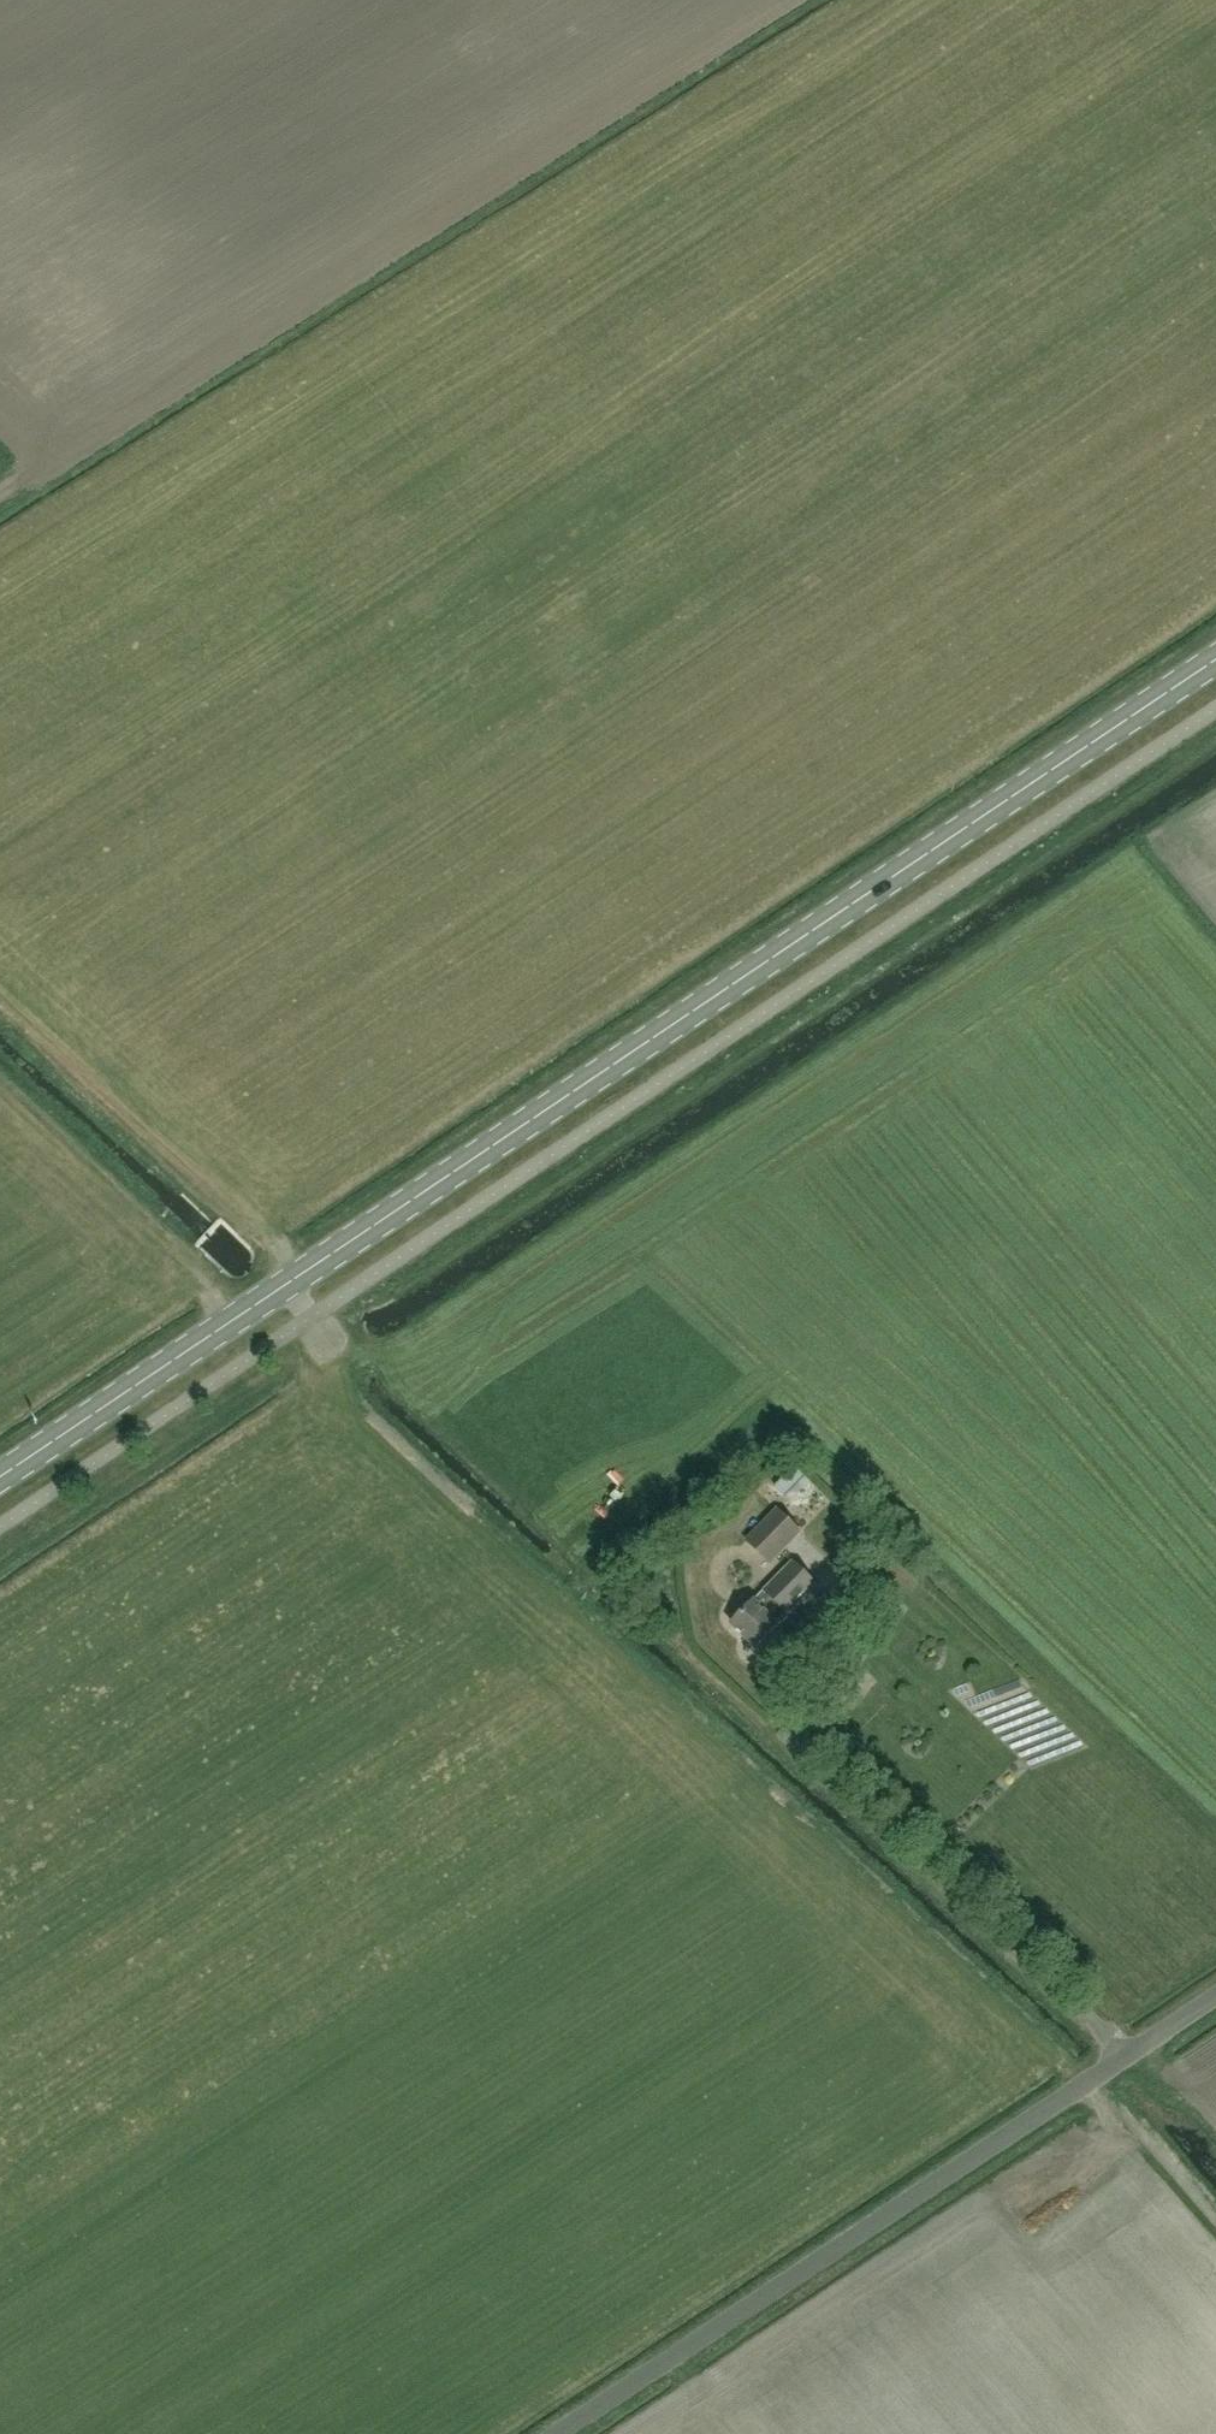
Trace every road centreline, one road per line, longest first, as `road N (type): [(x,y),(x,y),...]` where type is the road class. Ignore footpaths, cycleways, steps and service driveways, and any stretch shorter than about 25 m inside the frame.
road 1 (secondary): [(1215,649),(0,1471)]
road 2 (unclassified): [(562,2433),(1215,1998)]

